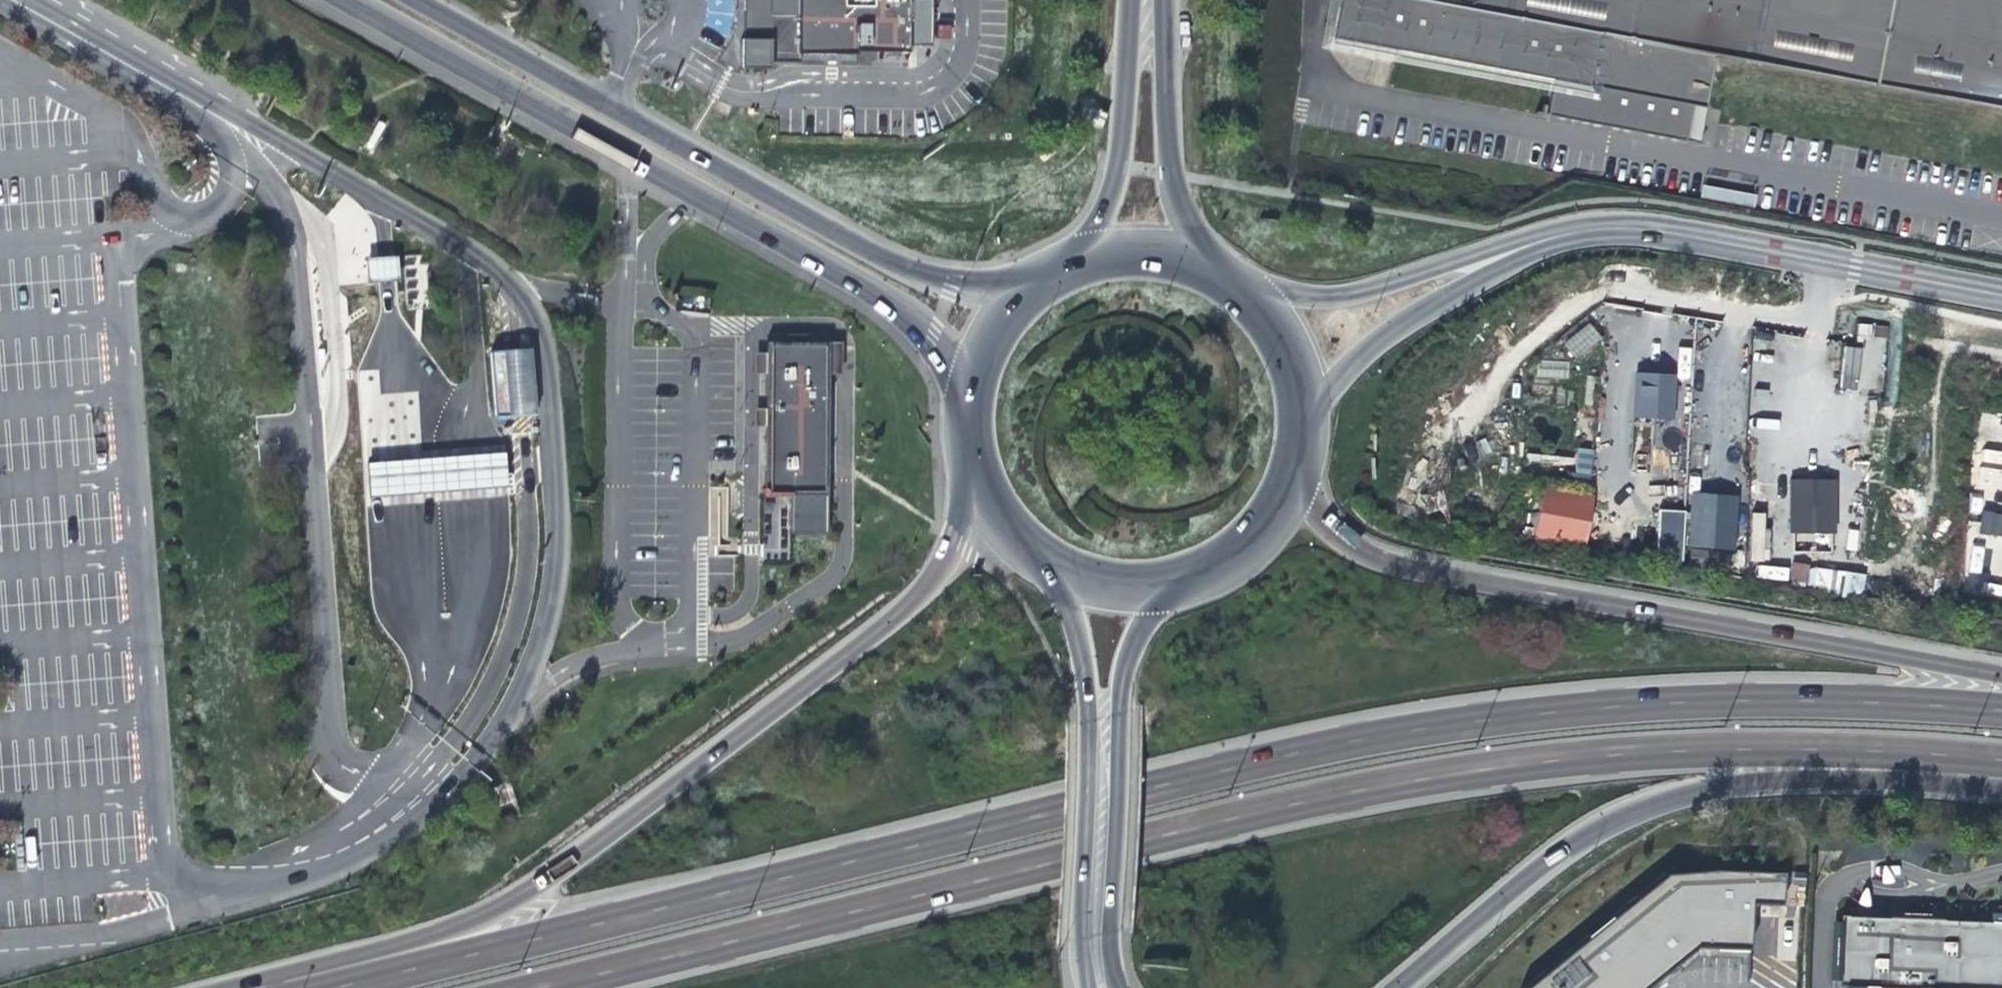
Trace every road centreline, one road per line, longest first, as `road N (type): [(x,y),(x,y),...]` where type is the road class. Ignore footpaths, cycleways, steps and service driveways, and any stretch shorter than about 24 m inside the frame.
road 1 (trunk): [(2001,707),(1789,692),(1643,700),(1386,732),(304,987)]
road 2 (trunk): [(524,987),(1137,836),(1414,776),(1700,744),(2001,755)]
road 3 (trunk): [(976,483),(955,542),(922,590),(536,878),(418,939),(259,987)]
road 4 (trunk): [(2001,670),(1383,561),(1348,542),(1293,475)]
road 5 (tertiary): [(339,0),(869,293),(928,343),(962,393)]
road 6 (trunk): [(1392,987),(1523,874),(1602,816),(1678,792),(1773,777),(2001,789)]
road 7 (tertiary): [(1015,287),(905,268),(415,0)]
road 8 (residential): [(2001,295),(1663,232),(1560,233)]
road 9 (residential): [(1560,233),(1339,297),(1254,291)]
road 10 (residential): [(1304,408),(1405,326),(1560,233)]
road 11 (primary): [(1097,963),(1104,705)]
road 12 (primary): [(1192,251),(1165,174),(1160,0)]
road 13 (primary): [(1122,0),(1108,180),(1080,249)]
road 14 (primary): [(1156,582),(1232,553),(1268,518),(1293,475)]
road 15 (primary): [(1064,569),(1104,705)]
road 16 (primary): [(1104,705),(1156,582)]
road 17 (primary): [(1304,408),(1281,325),(1254,291)]
road 18 (primary): [(976,483),(1003,525),(1064,569)]
road 19 (primary): [(1015,287),(971,354),(962,393)]

